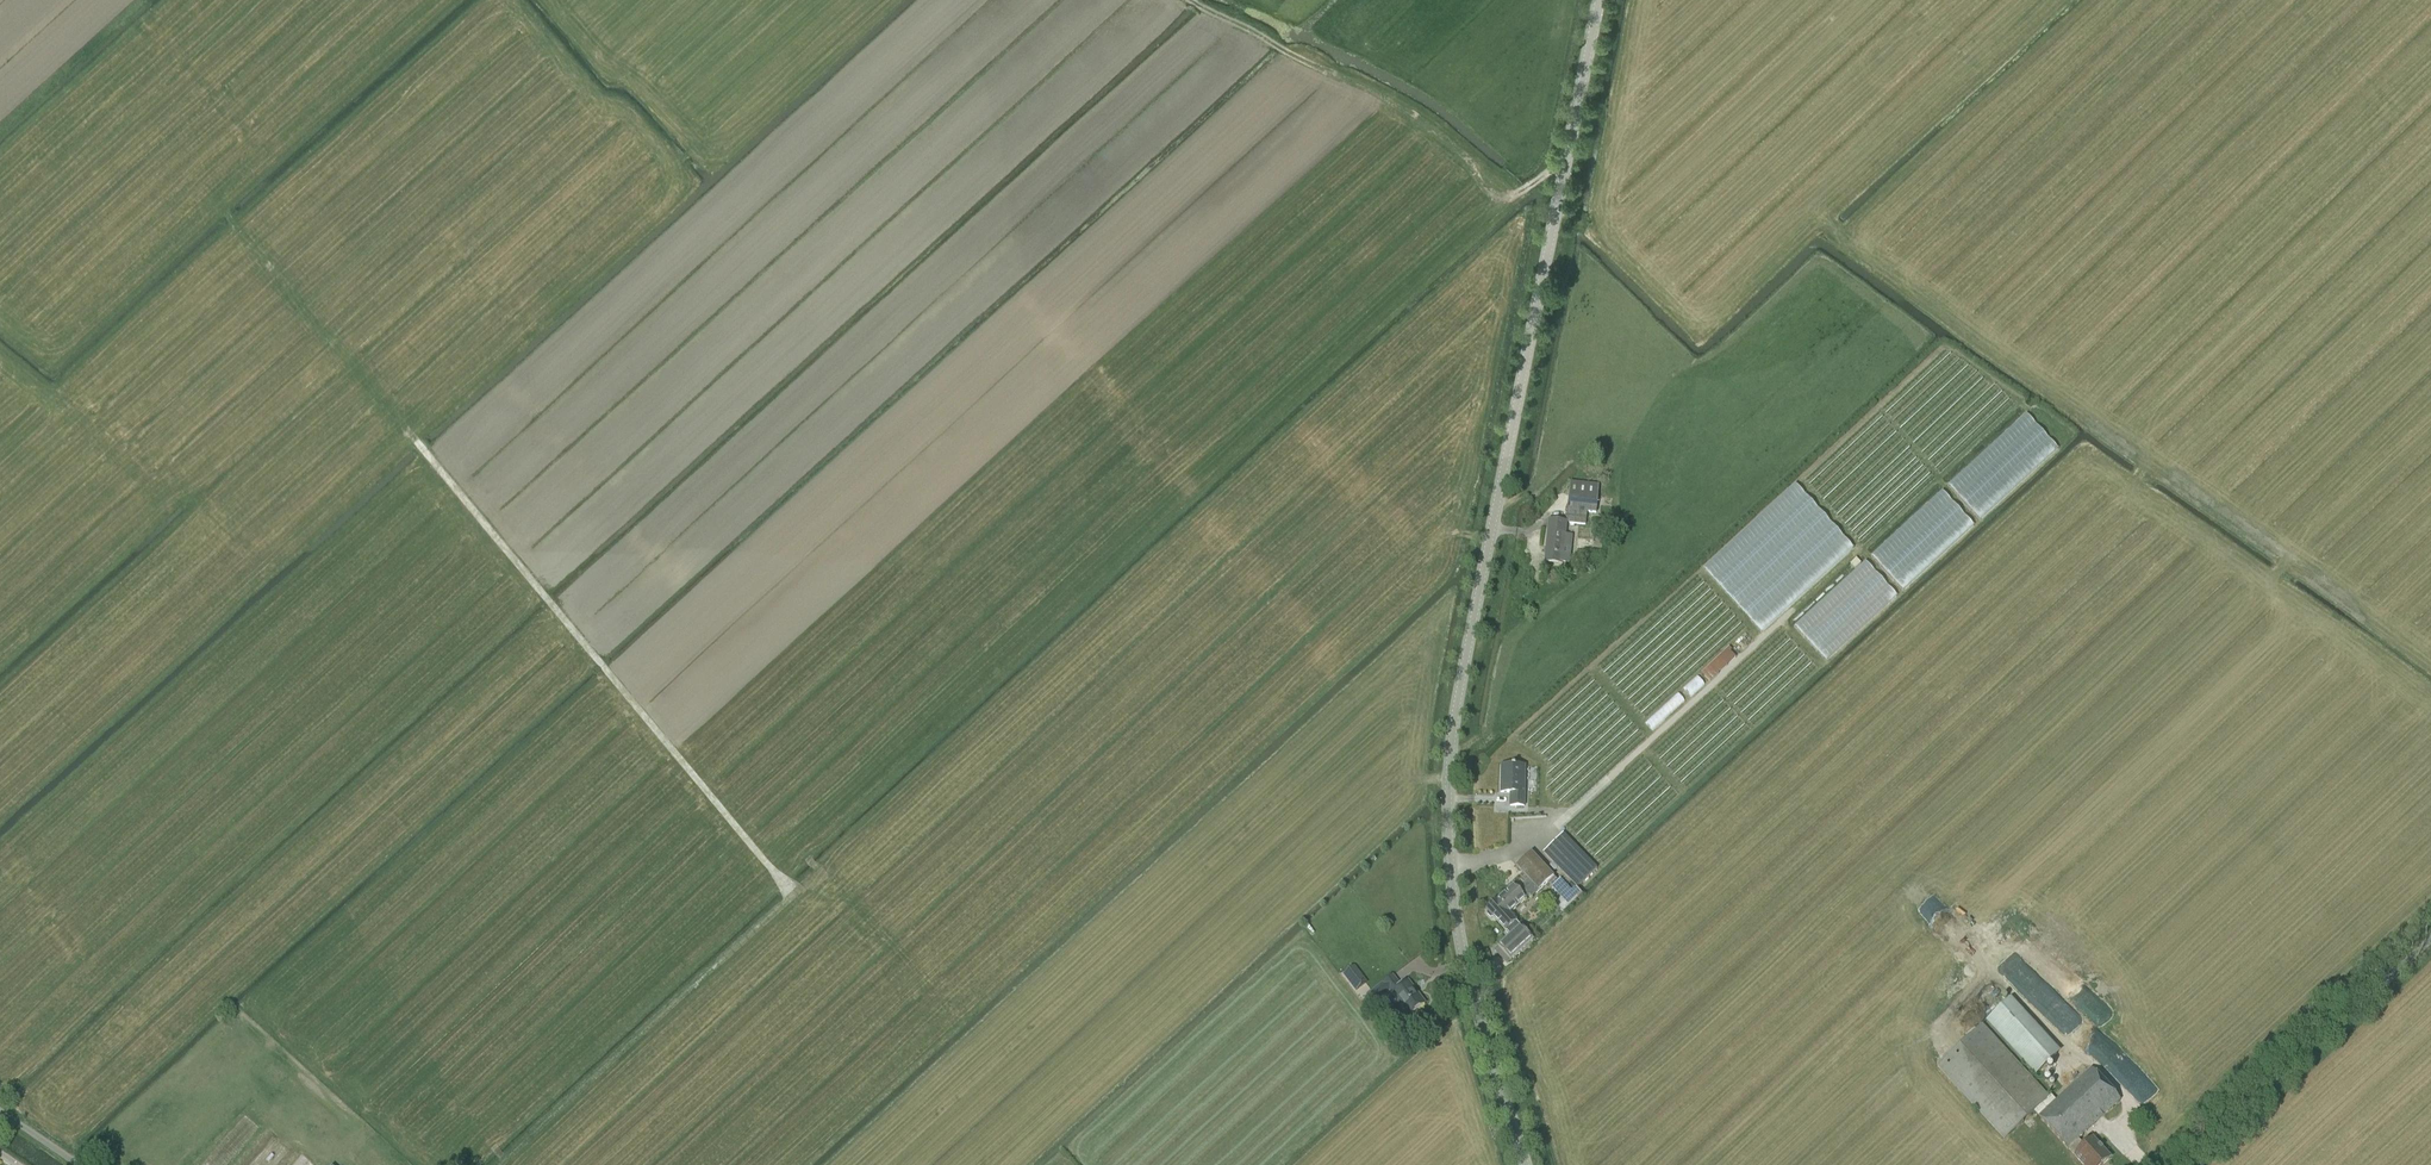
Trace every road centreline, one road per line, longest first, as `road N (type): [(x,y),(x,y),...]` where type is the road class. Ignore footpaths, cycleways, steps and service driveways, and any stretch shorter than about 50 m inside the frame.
road 1 (tertiary): [(1525,1164),(1468,976),(1454,907),(1449,800),(1469,640),(1601,0)]
road 2 (unclassified): [(2183,1164),(2430,939)]

